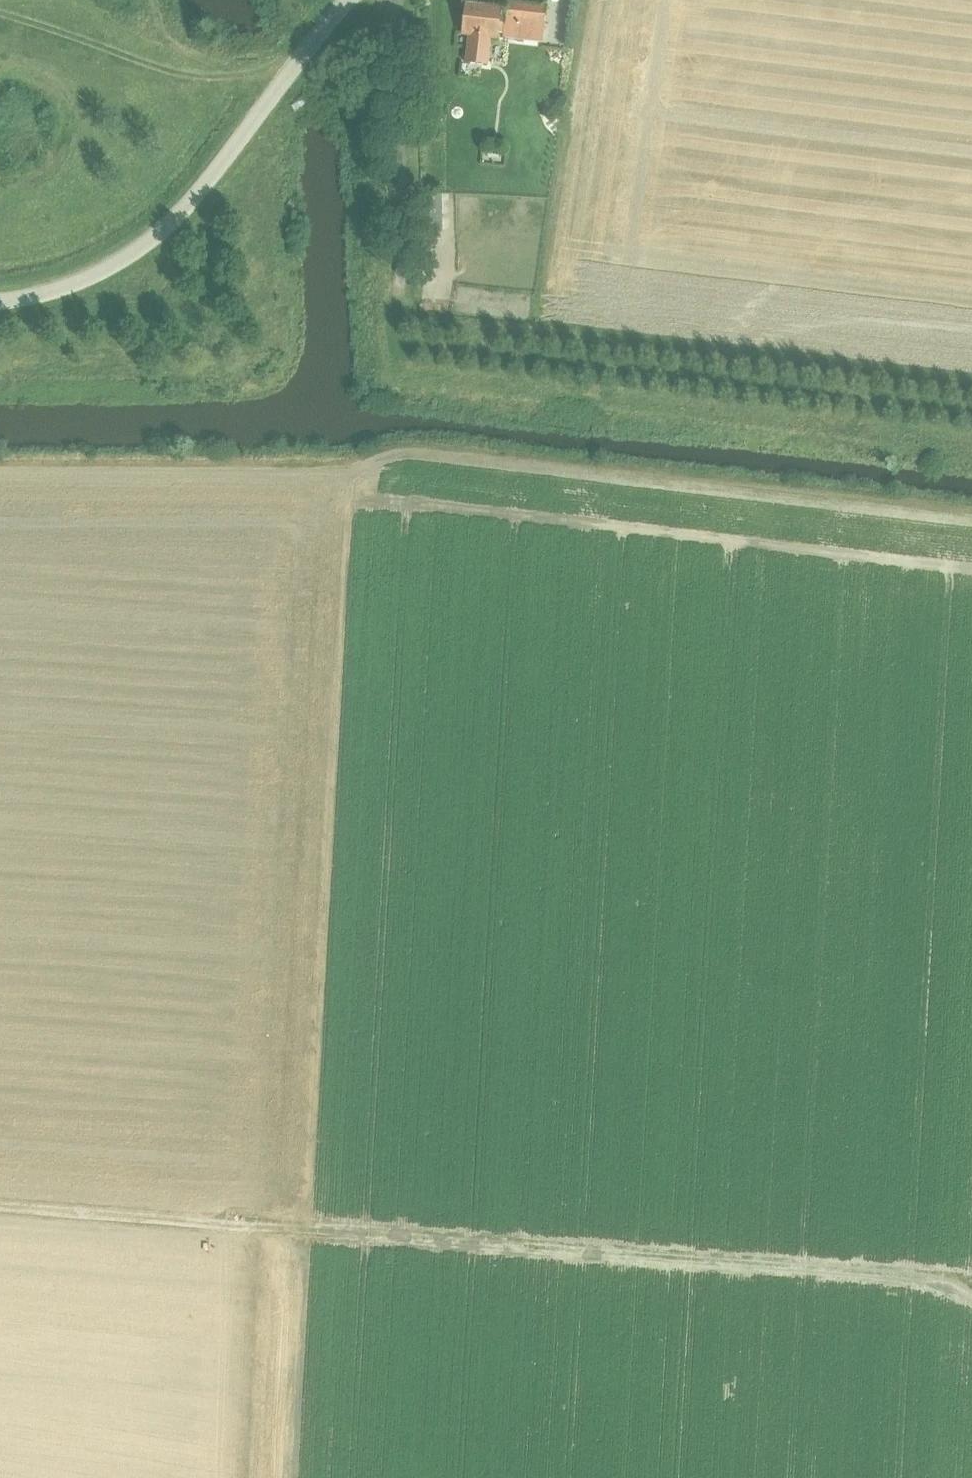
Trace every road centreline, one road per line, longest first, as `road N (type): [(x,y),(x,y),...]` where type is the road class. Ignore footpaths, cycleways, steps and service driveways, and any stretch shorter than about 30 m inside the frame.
road 1 (unclassified): [(0,301),(88,277),(156,235),(346,0)]

